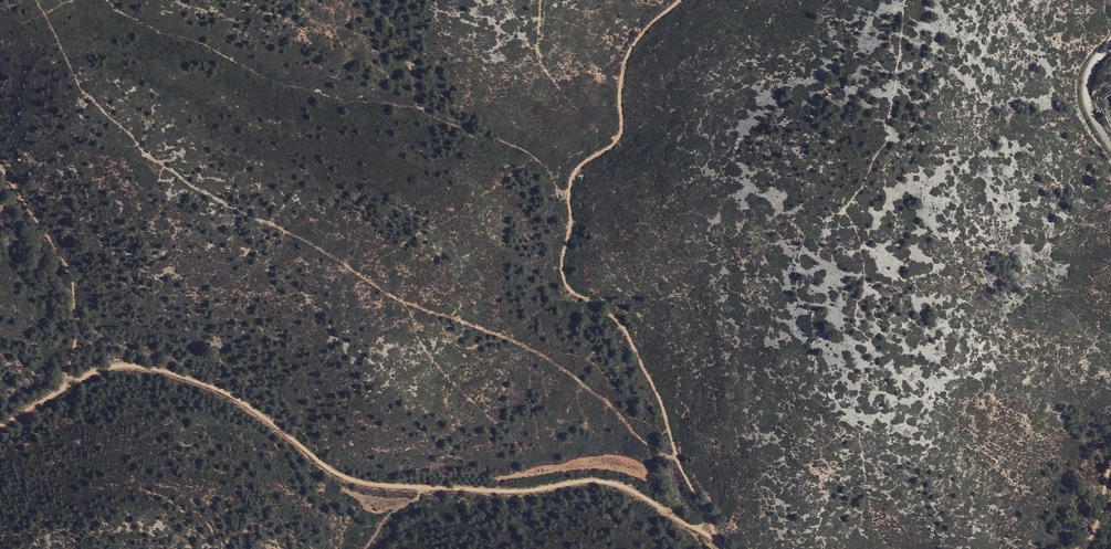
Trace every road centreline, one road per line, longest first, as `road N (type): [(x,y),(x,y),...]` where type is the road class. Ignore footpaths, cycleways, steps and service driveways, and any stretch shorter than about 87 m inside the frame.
road 1 (track): [(723,548),(618,482),(521,492),(345,483),(244,401),(145,365),(90,371),(0,424)]
road 2 (track): [(678,0),(628,50),(618,95),(620,139),(580,164),(565,186),(560,269),(570,294),(603,310),(626,335),(660,402),(678,466),(709,518),(709,540)]
road 3 (track): [(0,164),(68,265),(77,334),(65,386)]
road 4 (unclassified): [(1110,40),(1079,86),(1088,127),(1110,159)]

